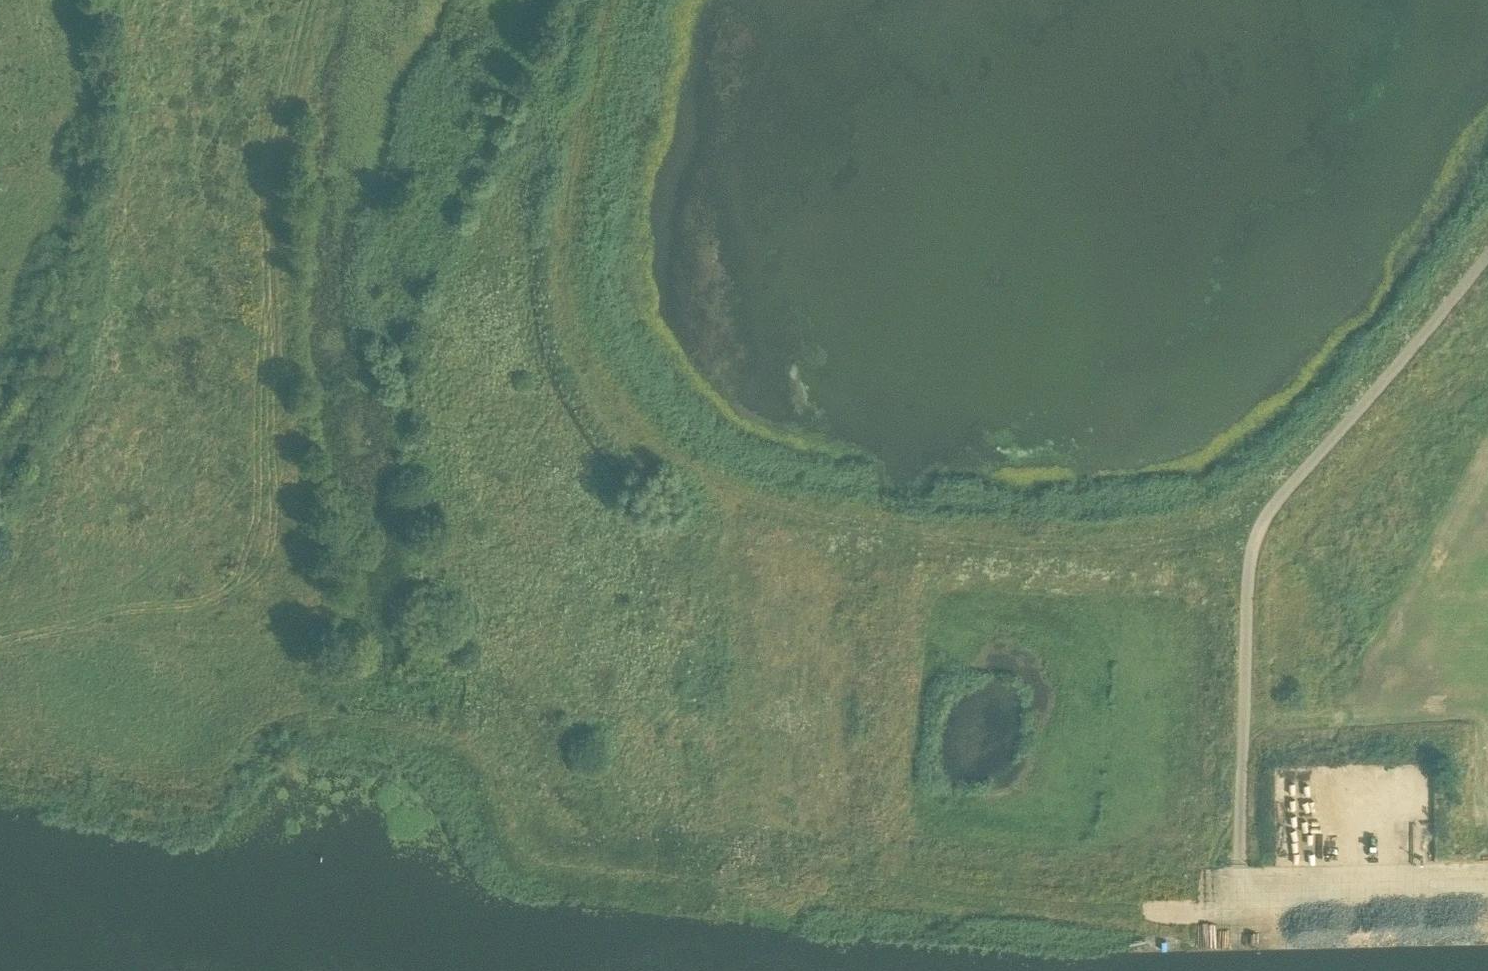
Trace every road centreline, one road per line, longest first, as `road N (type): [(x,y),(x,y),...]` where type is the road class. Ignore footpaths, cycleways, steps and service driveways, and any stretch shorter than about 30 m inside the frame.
road 1 (track): [(612,0),(574,173),(562,271),(574,336),(610,415),(664,466),(734,498),(905,536),(1048,551),(1190,545),(1263,517)]
road 2 (track): [(1242,868),(1248,572),(1263,517),(1487,255)]

